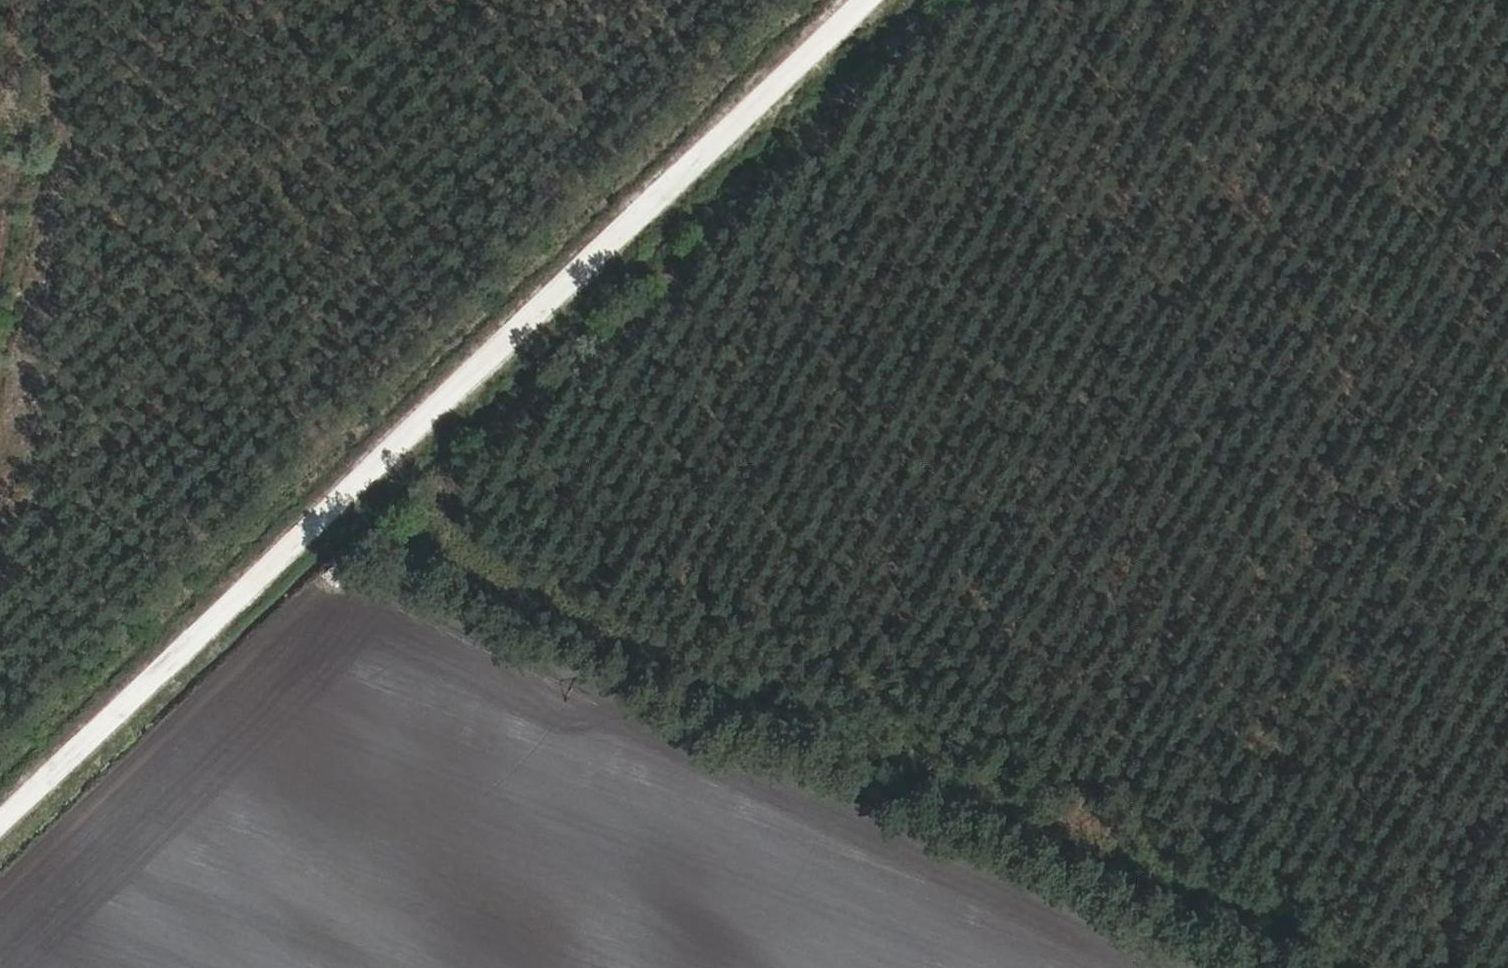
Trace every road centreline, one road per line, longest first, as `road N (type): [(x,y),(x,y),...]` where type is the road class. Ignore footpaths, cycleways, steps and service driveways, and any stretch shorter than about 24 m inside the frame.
road 1 (track): [(0,834),(888,0)]

